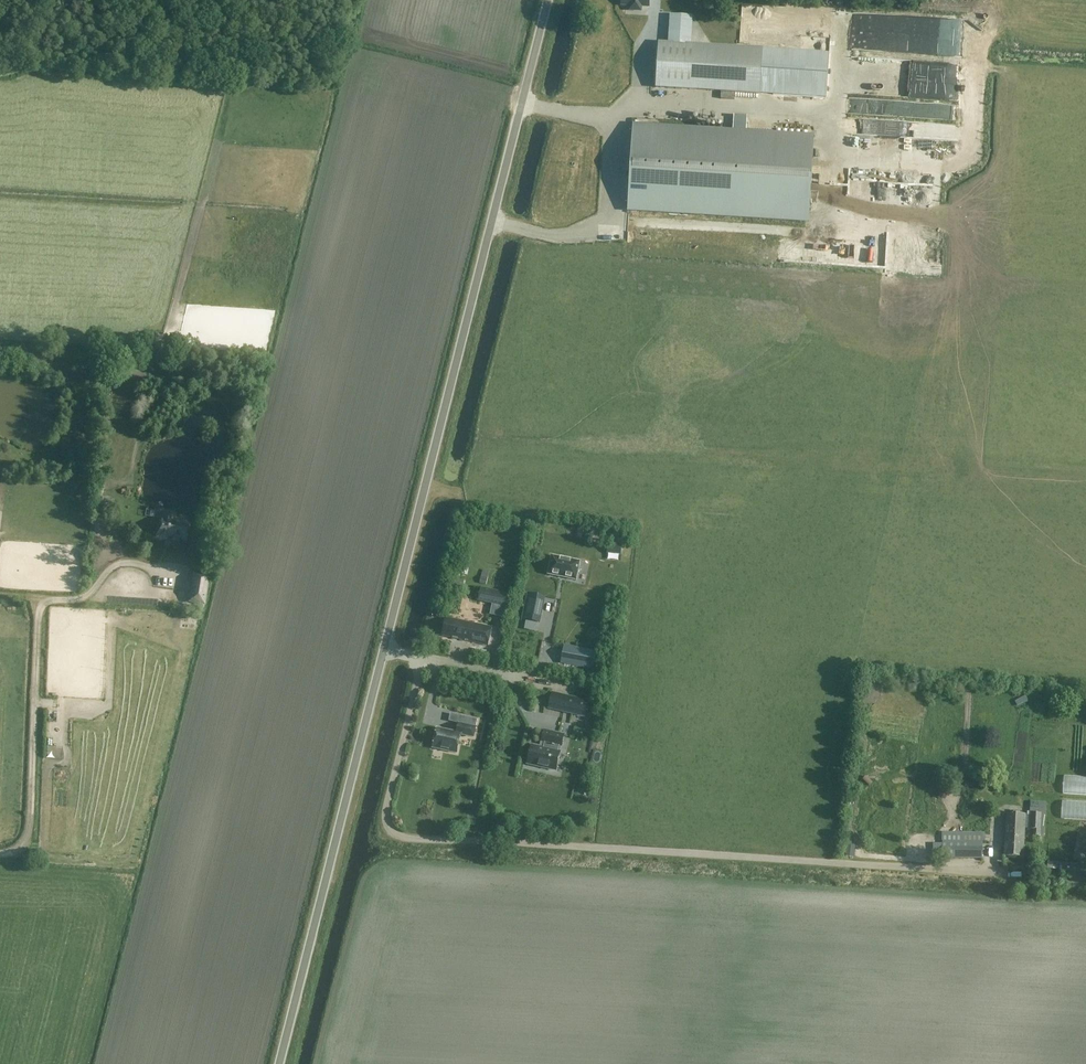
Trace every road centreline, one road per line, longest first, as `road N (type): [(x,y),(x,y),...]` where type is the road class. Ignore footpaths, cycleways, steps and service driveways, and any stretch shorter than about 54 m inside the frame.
road 1 (track): [(417,655),(384,809),(386,825),(405,838),(1019,875)]
road 2 (unclassified): [(385,648),(548,0)]
road 3 (unclassified): [(280,1063),(385,648)]
road 4 (track): [(0,854),(23,849),(30,833),(42,606),(84,598),(115,566),(165,571)]
road 5 (track): [(114,567),(98,553),(101,492),(133,477),(144,345)]
road 6 (residential): [(385,648),(569,688)]

